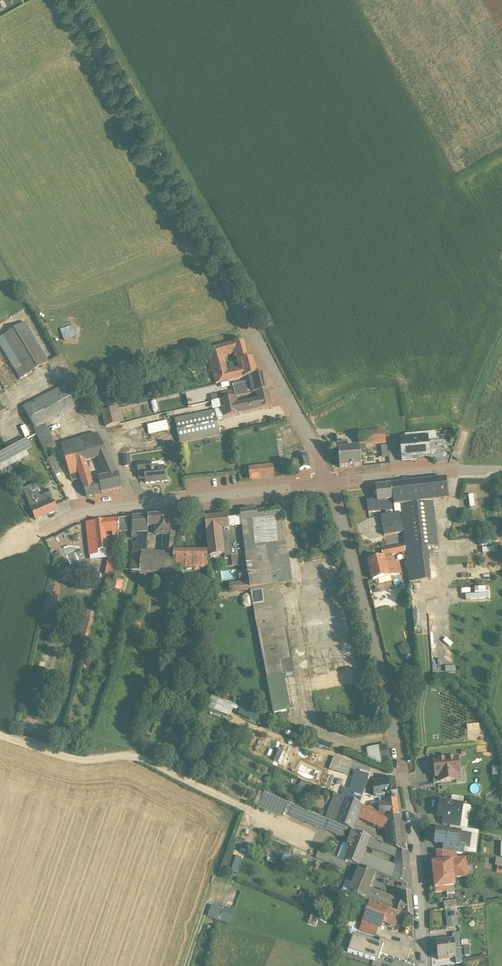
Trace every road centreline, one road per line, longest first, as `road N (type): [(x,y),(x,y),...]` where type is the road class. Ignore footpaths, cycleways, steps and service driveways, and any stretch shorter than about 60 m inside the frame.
road 1 (unclassified): [(328,483),(70,0)]
road 2 (residential): [(328,483),(389,704),(418,872),(423,965)]
road 3 (track): [(0,736),(73,759),(148,761),(273,828),(320,839)]
road 4 (residential): [(28,539),(79,512),(328,483)]
road 5 (residential): [(328,483),(501,469)]

